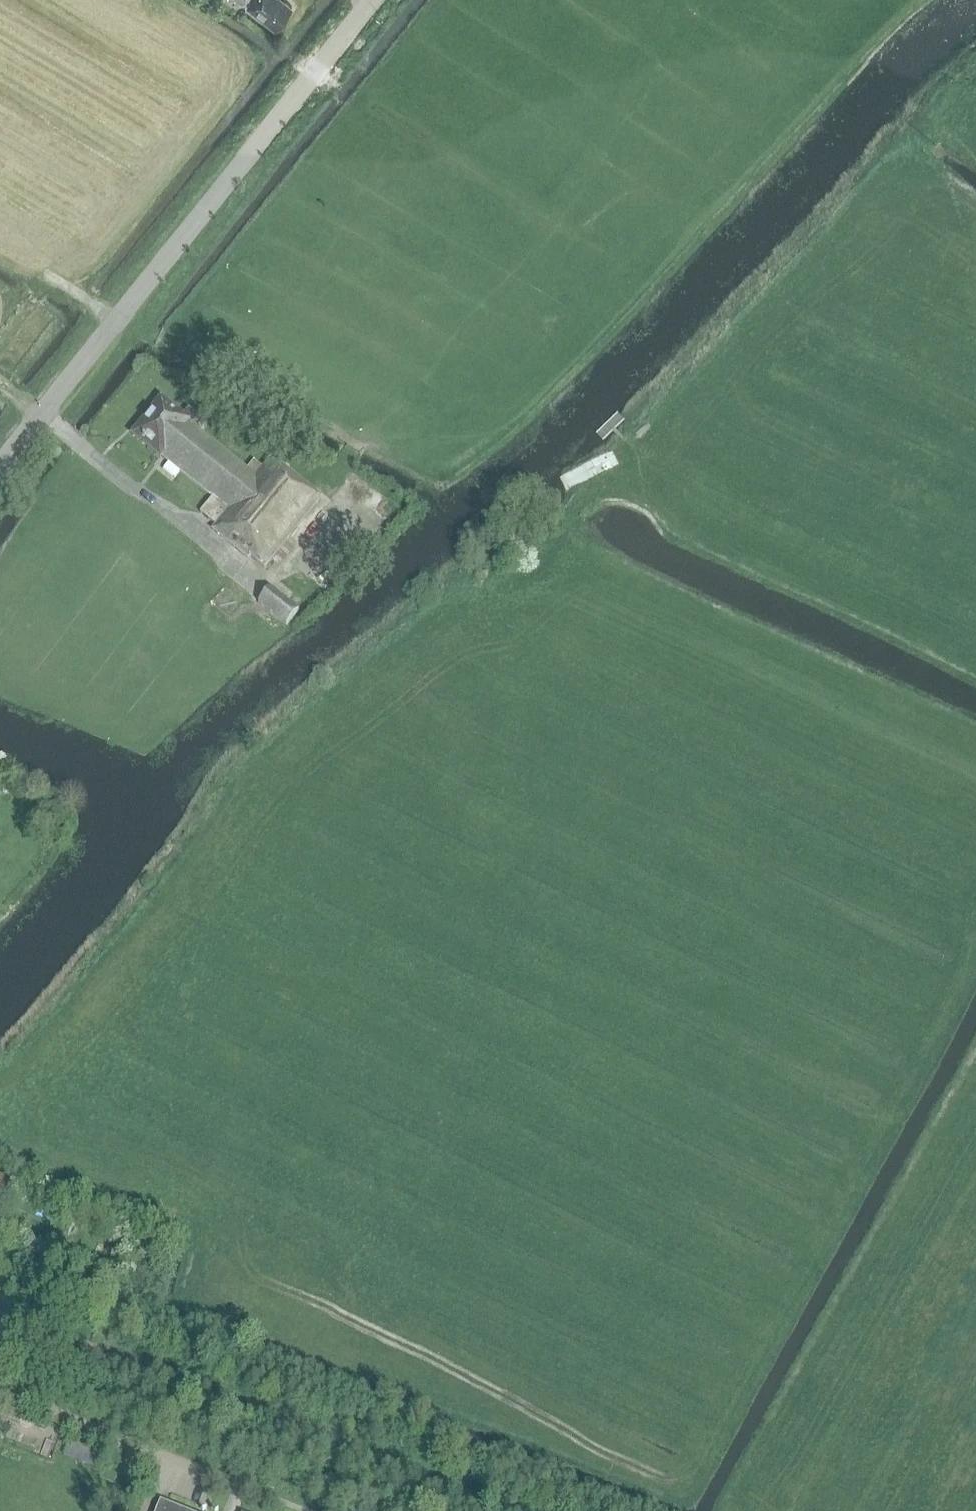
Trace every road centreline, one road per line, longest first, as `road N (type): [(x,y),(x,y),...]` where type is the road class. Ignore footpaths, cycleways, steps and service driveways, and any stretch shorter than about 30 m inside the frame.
road 1 (tertiary): [(0,470),(376,0)]
road 2 (unclassified): [(250,1490),(59,1416),(45,1402),(25,1321)]

